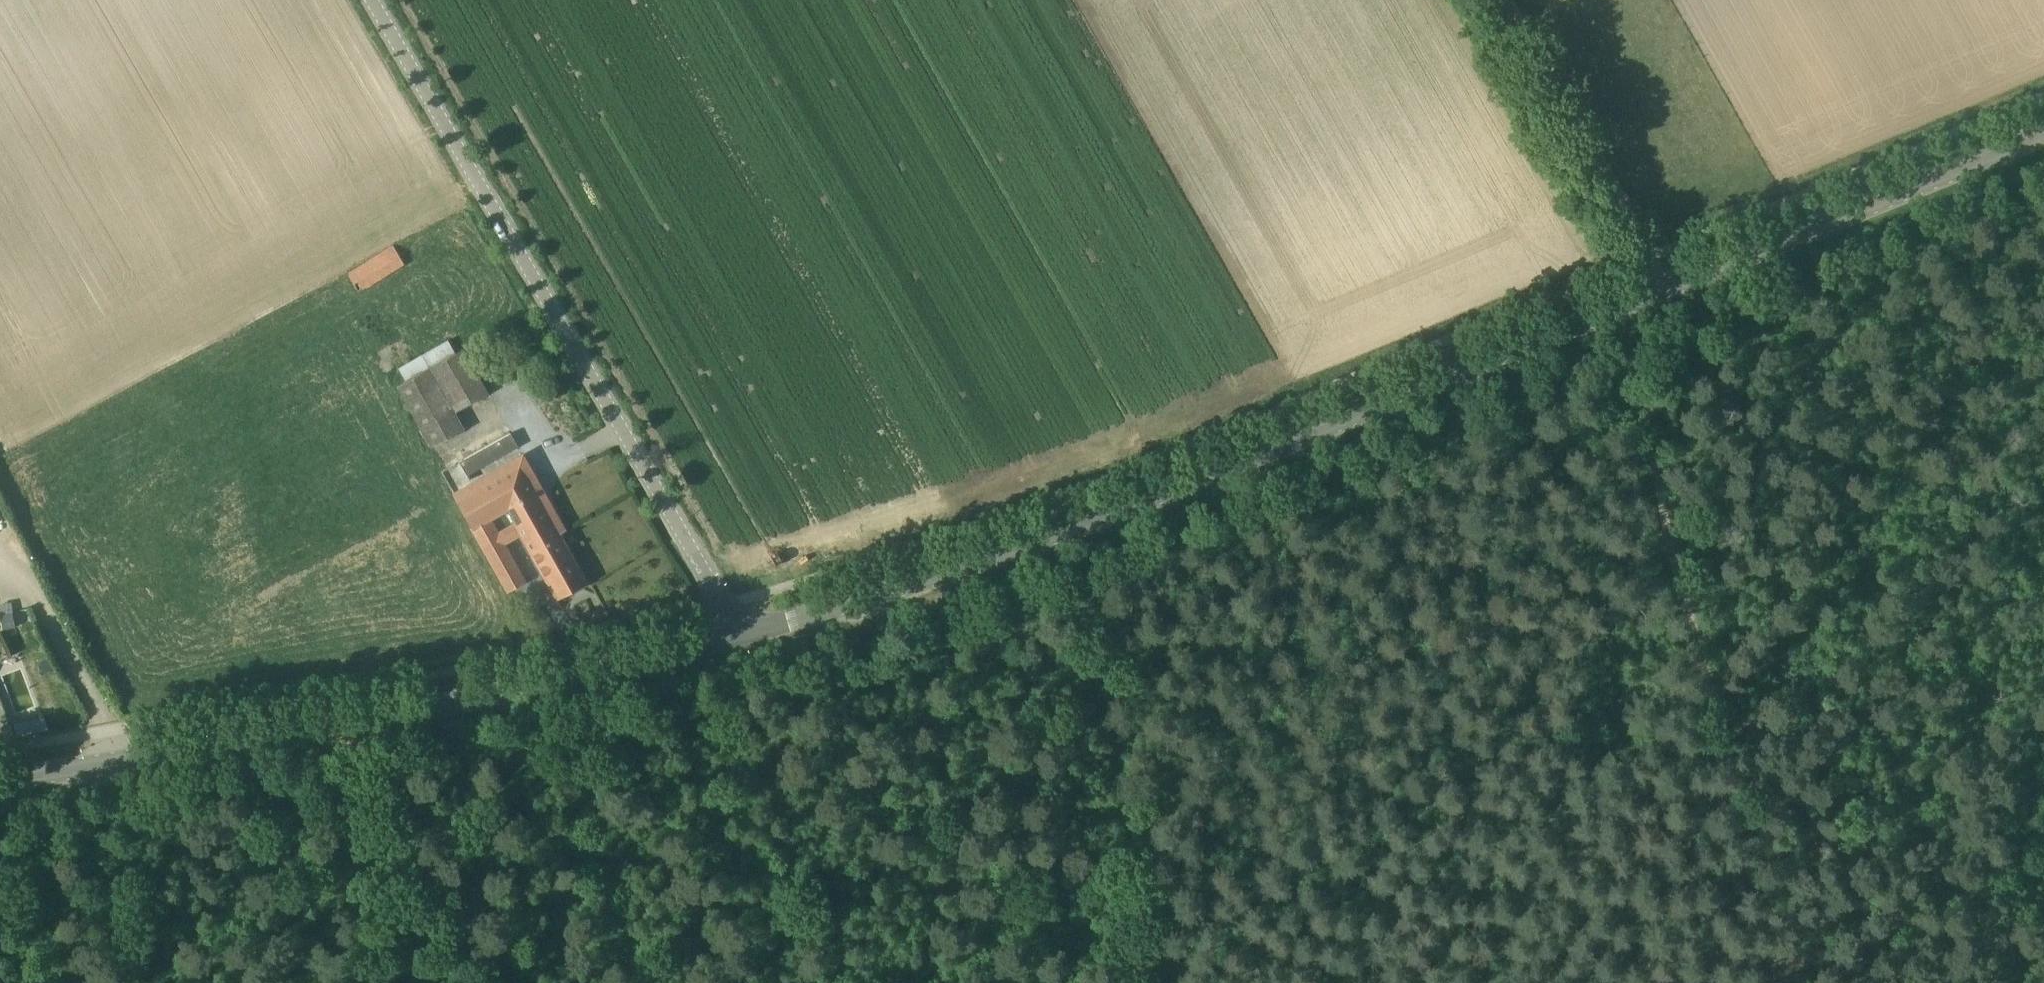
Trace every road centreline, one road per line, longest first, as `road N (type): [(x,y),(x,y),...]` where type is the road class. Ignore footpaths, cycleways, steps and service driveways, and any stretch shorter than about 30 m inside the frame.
road 1 (tertiary): [(736,637),(1057,533),(2043,133)]
road 2 (tertiary): [(0,782),(470,699),(736,637)]
road 3 (unclassified): [(736,637),(369,0)]
road 4 (track): [(1650,256),(1503,0)]

